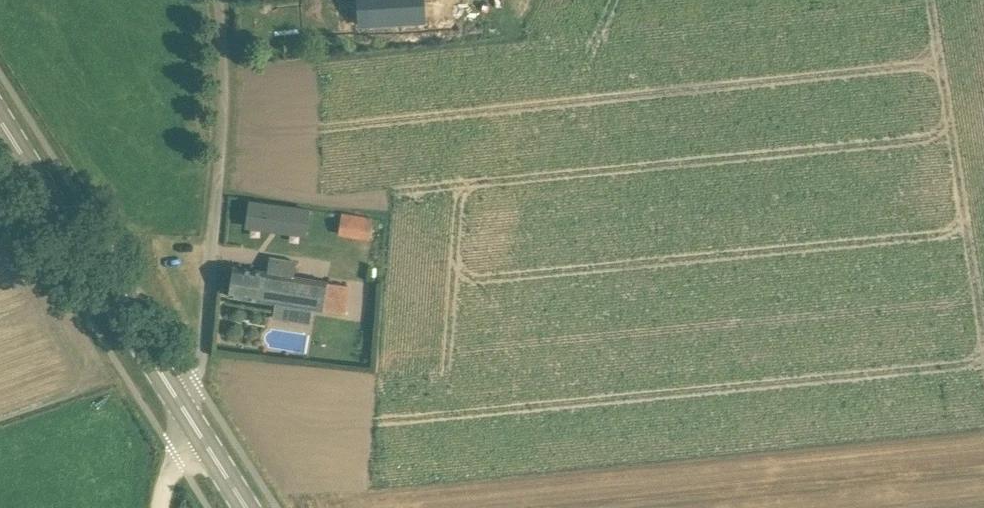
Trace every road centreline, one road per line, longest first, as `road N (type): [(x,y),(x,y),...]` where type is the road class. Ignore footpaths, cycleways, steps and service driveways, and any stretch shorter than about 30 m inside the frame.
road 1 (unclassified): [(188,411),(207,394),(230,144),(225,0)]
road 2 (primary): [(188,411),(0,117)]

